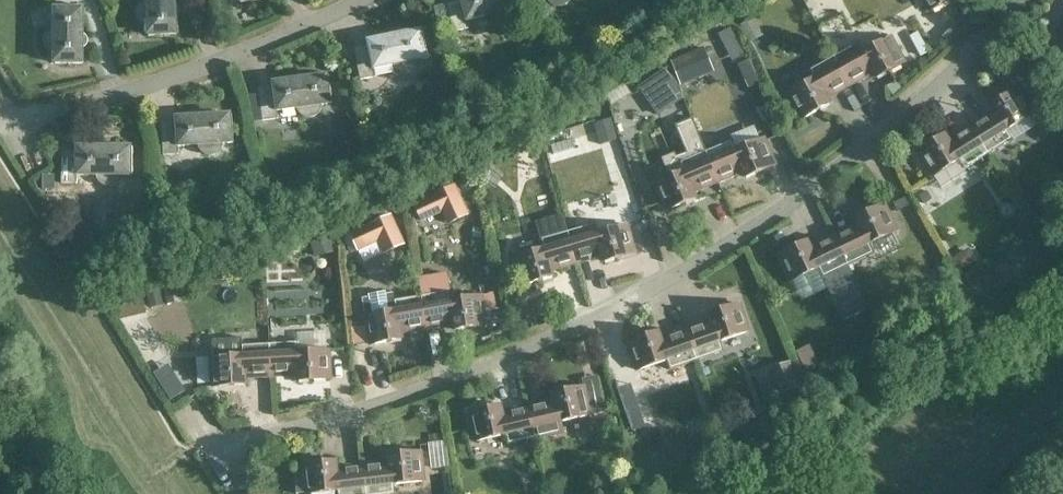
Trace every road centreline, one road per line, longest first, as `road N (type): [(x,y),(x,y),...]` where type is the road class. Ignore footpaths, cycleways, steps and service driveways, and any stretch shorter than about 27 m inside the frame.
road 1 (residential): [(218,458),(488,373),(657,294),(820,185),(1029,0)]
road 2 (residential): [(17,129),(330,18),(360,0)]

